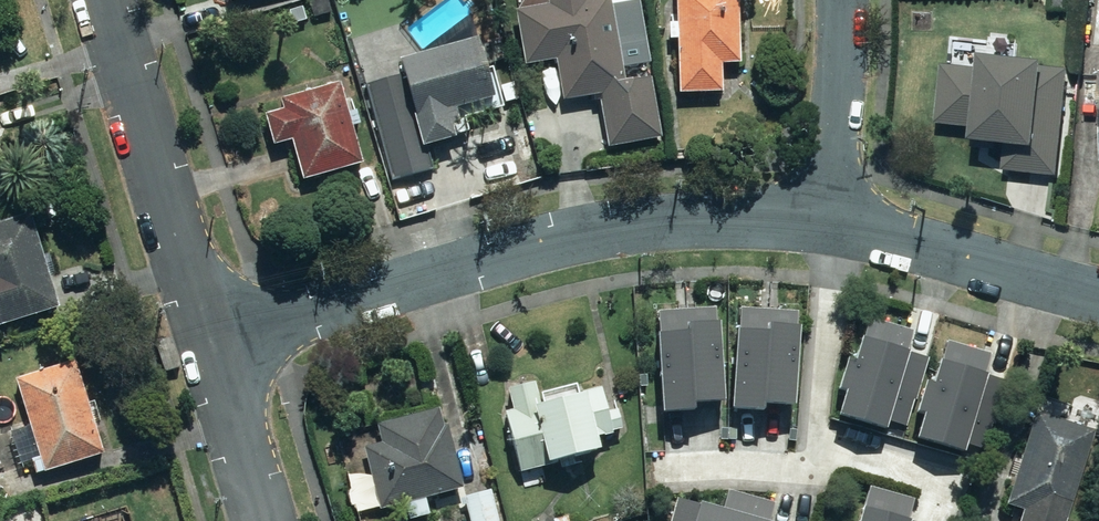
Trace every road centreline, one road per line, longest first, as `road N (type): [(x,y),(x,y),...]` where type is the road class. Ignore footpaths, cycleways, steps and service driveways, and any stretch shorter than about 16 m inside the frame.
road 1 (residential): [(823,216),(743,214),(602,226),(214,336)]
road 2 (residential): [(214,336),(106,0)]
road 3 (residential): [(1098,289),(823,216)]
road 4 (residential): [(823,216),(833,0)]
road 5 (residential): [(267,520),(214,336)]

